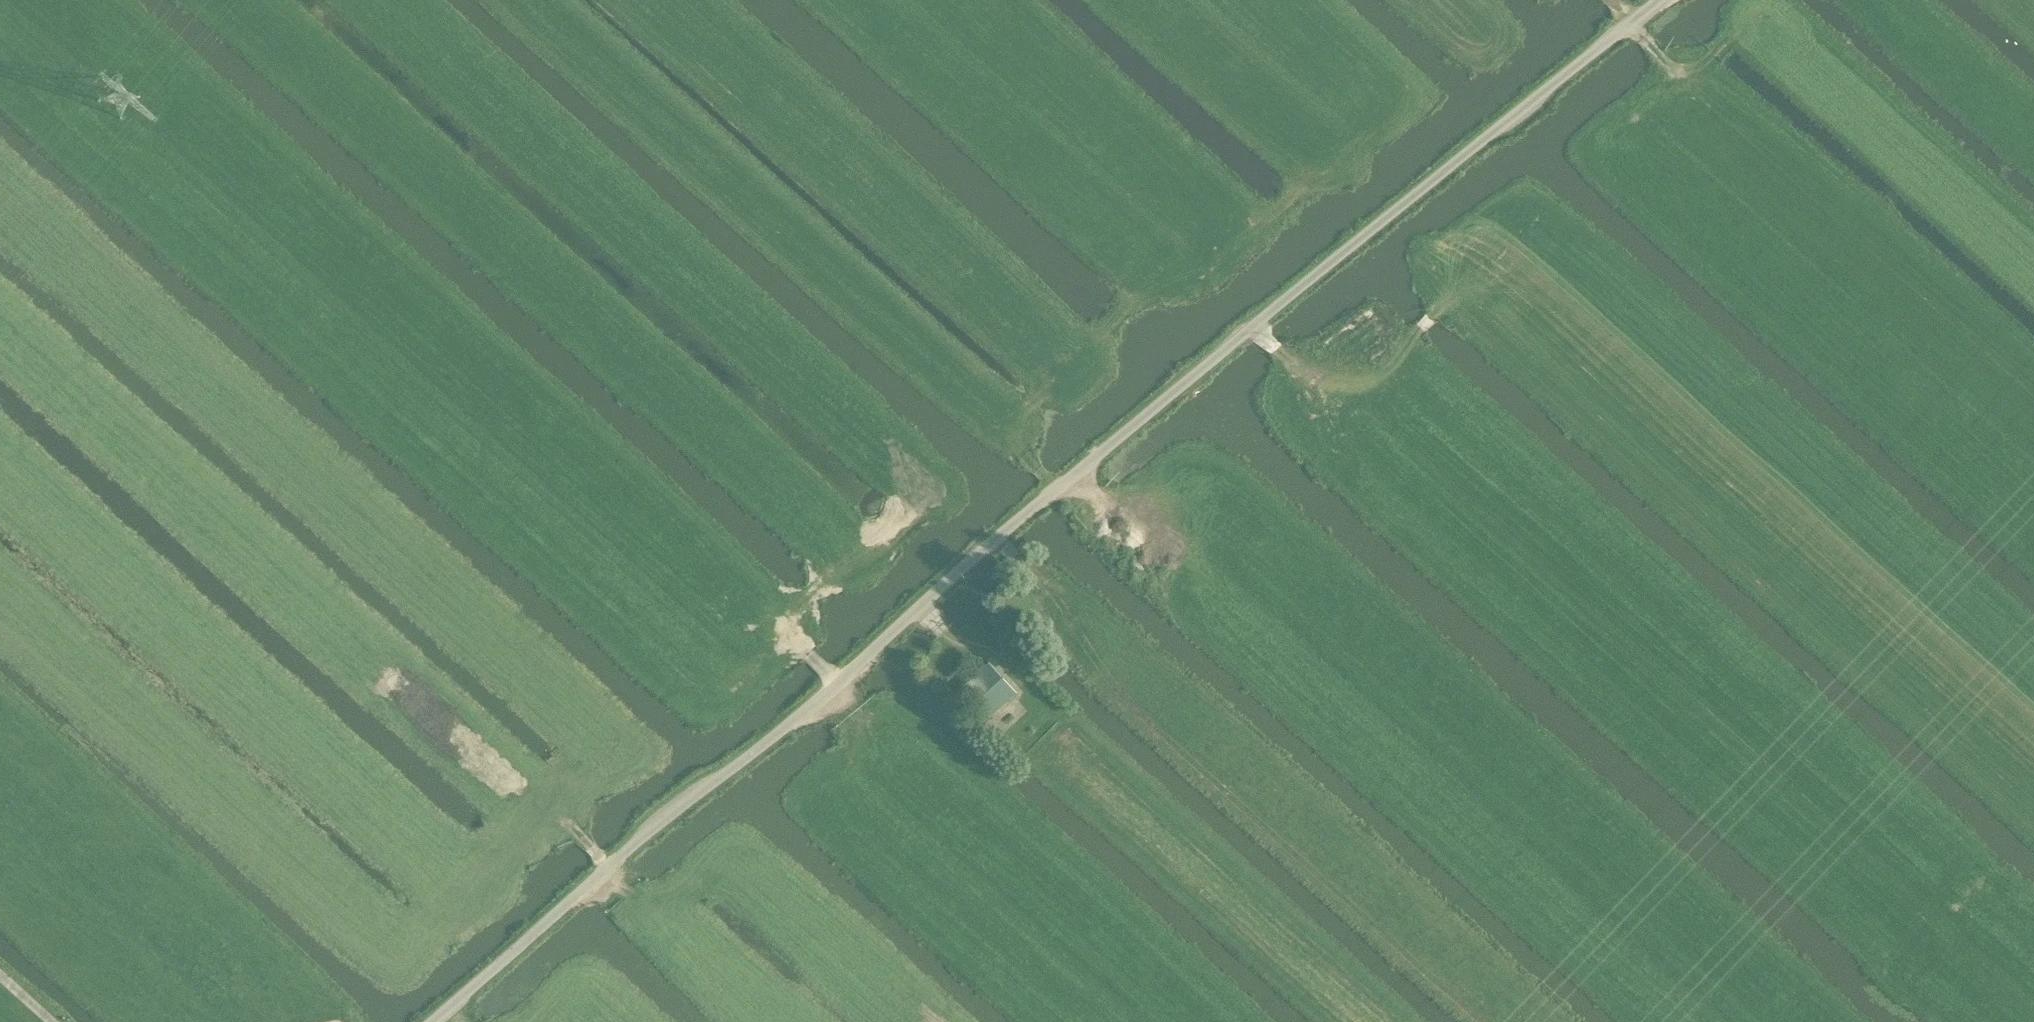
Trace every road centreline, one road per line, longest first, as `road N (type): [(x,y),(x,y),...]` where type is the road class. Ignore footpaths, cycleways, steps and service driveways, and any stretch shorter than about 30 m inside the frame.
road 1 (unclassified): [(425,1021),(675,808),(836,683),(1016,519),(1661,0)]

